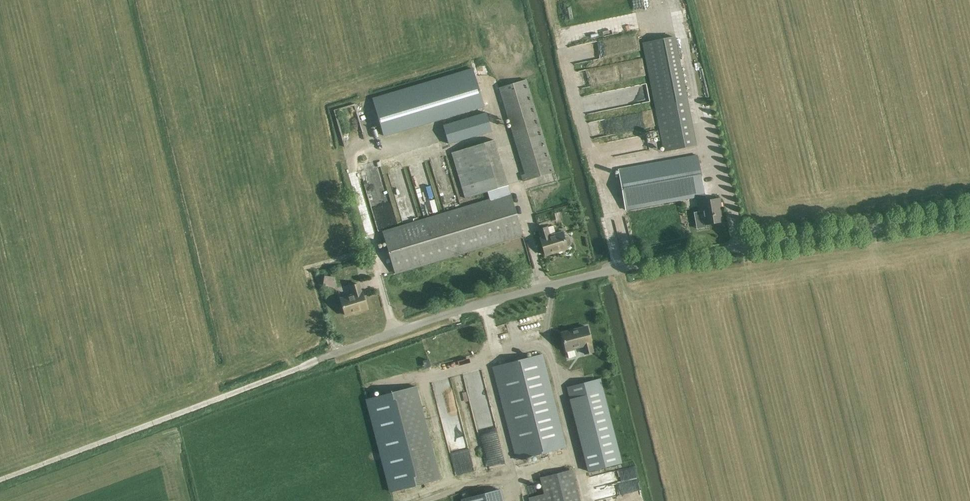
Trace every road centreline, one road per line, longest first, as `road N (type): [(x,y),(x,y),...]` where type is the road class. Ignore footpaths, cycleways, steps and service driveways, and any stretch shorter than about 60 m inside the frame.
road 1 (unclassified): [(331,356),(620,268),(969,213)]
road 2 (track): [(331,356),(0,478)]

